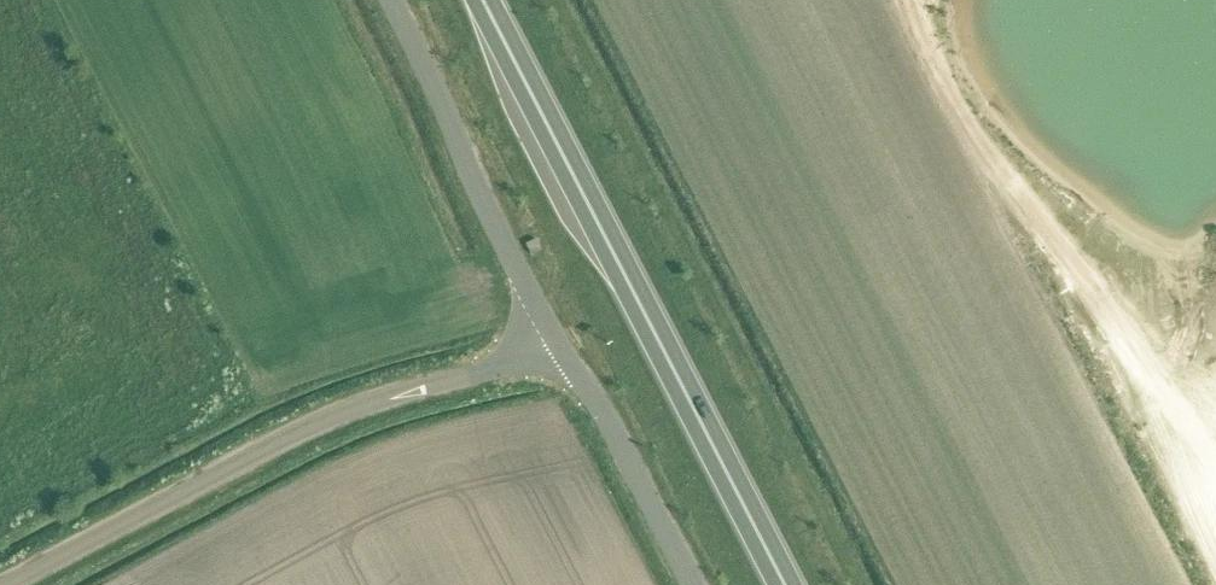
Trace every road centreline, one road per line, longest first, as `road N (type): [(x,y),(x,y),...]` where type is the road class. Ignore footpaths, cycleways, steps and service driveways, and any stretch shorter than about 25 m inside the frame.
road 1 (trunk): [(783,584),(483,0)]
road 2 (unclassified): [(6,584),(279,441),(455,377),(563,352)]
road 3 (unclassified): [(563,352),(390,0)]
road 4 (unclassified): [(692,584),(563,352)]

